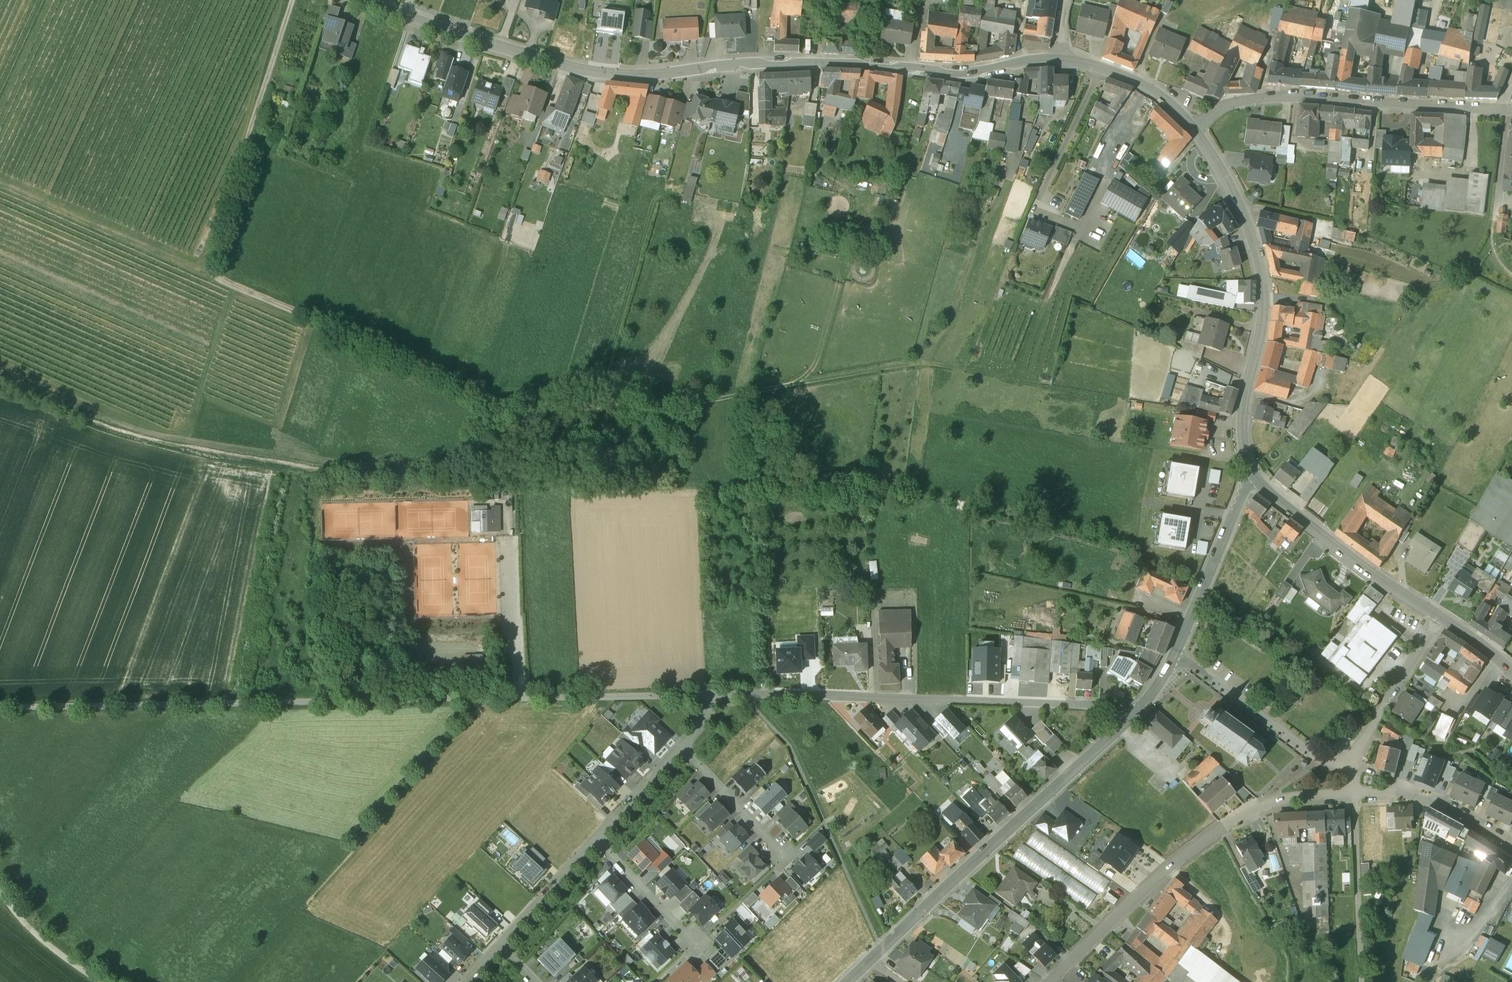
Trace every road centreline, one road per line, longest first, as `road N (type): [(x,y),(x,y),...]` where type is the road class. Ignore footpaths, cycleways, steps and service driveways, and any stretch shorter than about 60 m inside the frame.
road 1 (track): [(1077,232),(1018,378),(921,361),(688,407),(526,407),(484,399),(204,274)]
road 2 (unclassified): [(1192,128),(1132,79),(1066,59),(958,74),(779,64),(602,76),(362,0)]
road 3 (track): [(0,185),(204,274),(294,0)]
road 4 (residential): [(1141,706),(711,695)]
road 5 (unclassified): [(848,981),(1141,706)]
road 6 (residential): [(466,981),(684,749),(711,695)]
road 7 (track): [(478,700),(472,724),(234,981)]
road 8 (residential): [(1354,793),(1281,800),(1224,827),(1048,981)]
road 9 (residential): [(1192,128),(1269,99),(1511,112)]
road 10 (unclassified): [(1254,476),(1243,437),(1263,284),(1242,210)]
road 11 (unclassified): [(1441,619),(1314,533),(1254,476)]
road 12 (residential): [(711,695),(495,700)]
road 13 (residential): [(1352,763),(1311,754),(1176,653)]
road 14 (unclassified): [(1176,653),(1254,476)]
road 15 (residential): [(1511,849),(1418,795),(1354,793)]
road 16 (residential): [(1352,763),(1441,619)]
road 17 (track): [(94,981),(38,939),(0,890)]

